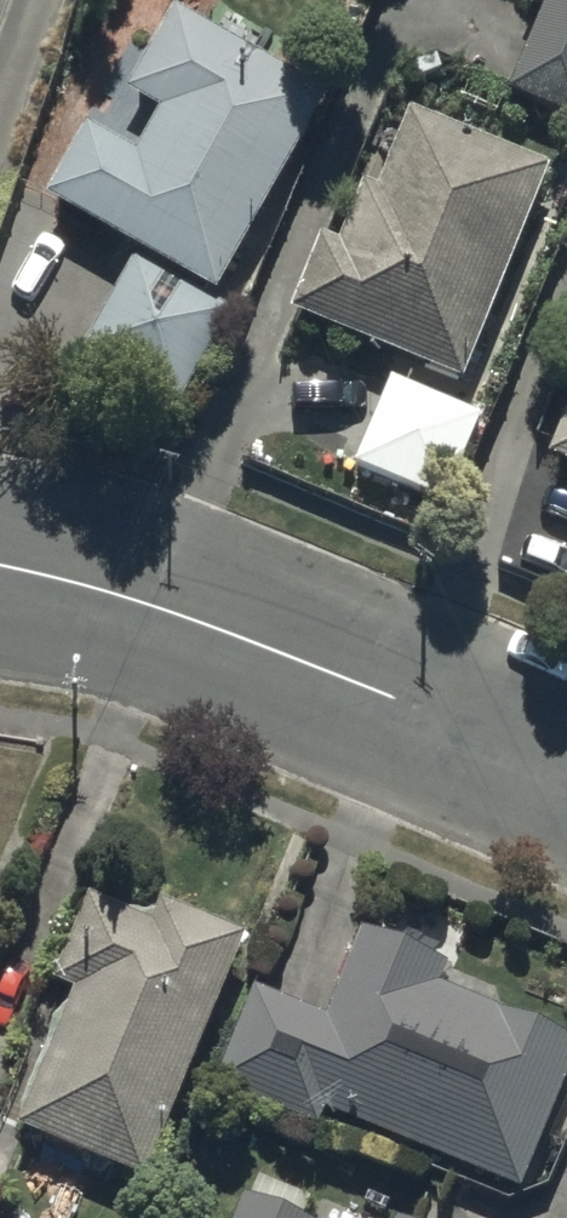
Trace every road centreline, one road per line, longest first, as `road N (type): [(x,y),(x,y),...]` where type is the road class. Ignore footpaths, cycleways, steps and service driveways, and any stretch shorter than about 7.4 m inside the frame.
road 1 (tertiary): [(0,570),(270,645),(566,766)]

